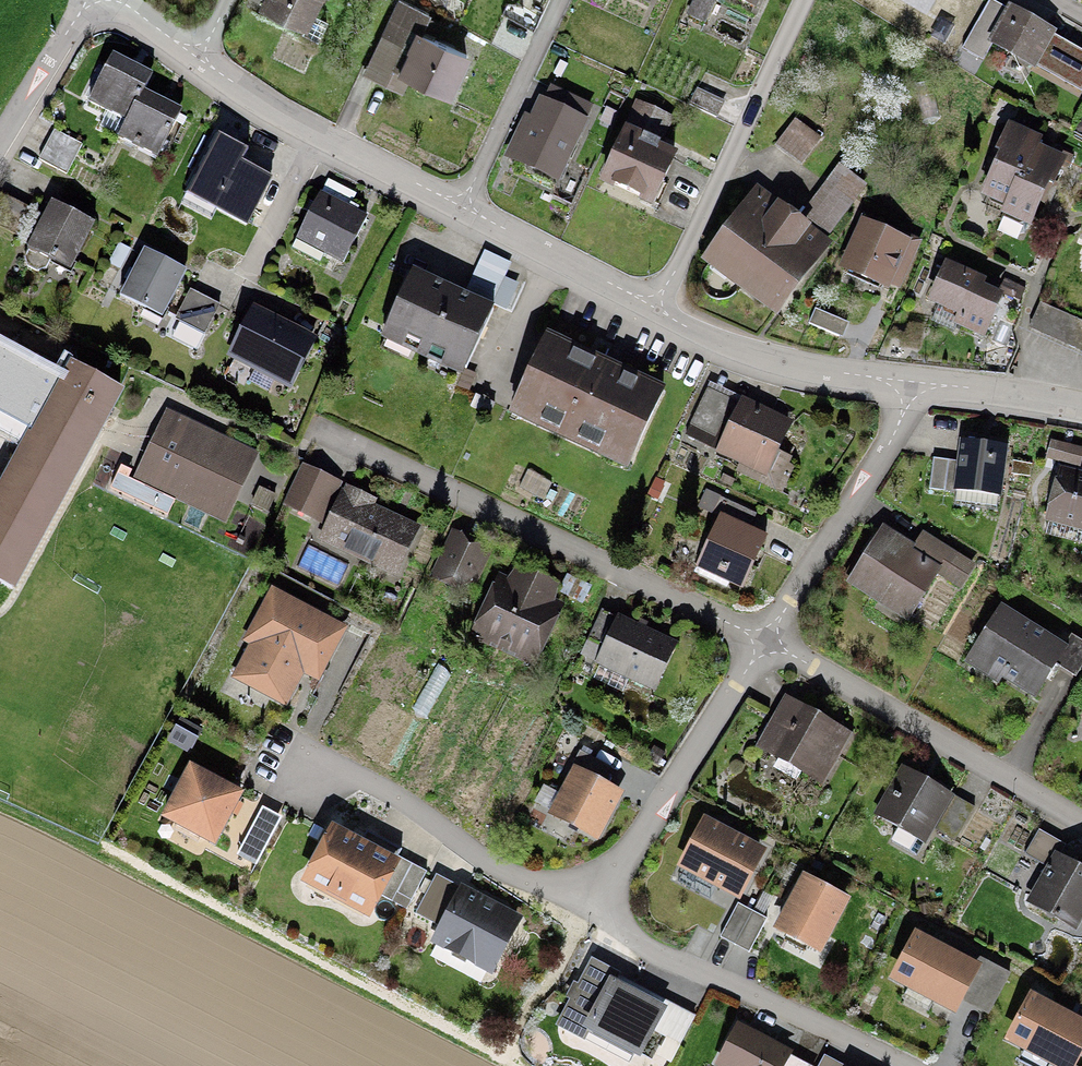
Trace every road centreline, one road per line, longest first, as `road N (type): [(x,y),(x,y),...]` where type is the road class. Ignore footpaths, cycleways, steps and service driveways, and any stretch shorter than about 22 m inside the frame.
road 1 (residential): [(763,645),(316,427)]
road 2 (residential): [(1081,823),(763,645)]
road 3 (residential): [(599,893),(649,952),(902,1065)]
road 4 (residential): [(661,317),(811,0)]
road 5 (residential): [(464,212),(315,137),(202,59)]
road 6 (residential): [(327,777),(388,792),(489,865),(599,893)]
road 7 (residential): [(909,384),(763,645)]
road 8 (residential): [(763,645),(599,893)]
road 9 (residential): [(909,384),(756,357),(661,317)]
road 10 (residential): [(562,0),(464,212)]
road 11 (residential): [(661,317),(464,212)]
road 12 (residential): [(1081,407),(909,384)]
road 13 (unclassified): [(0,134),(83,0)]

